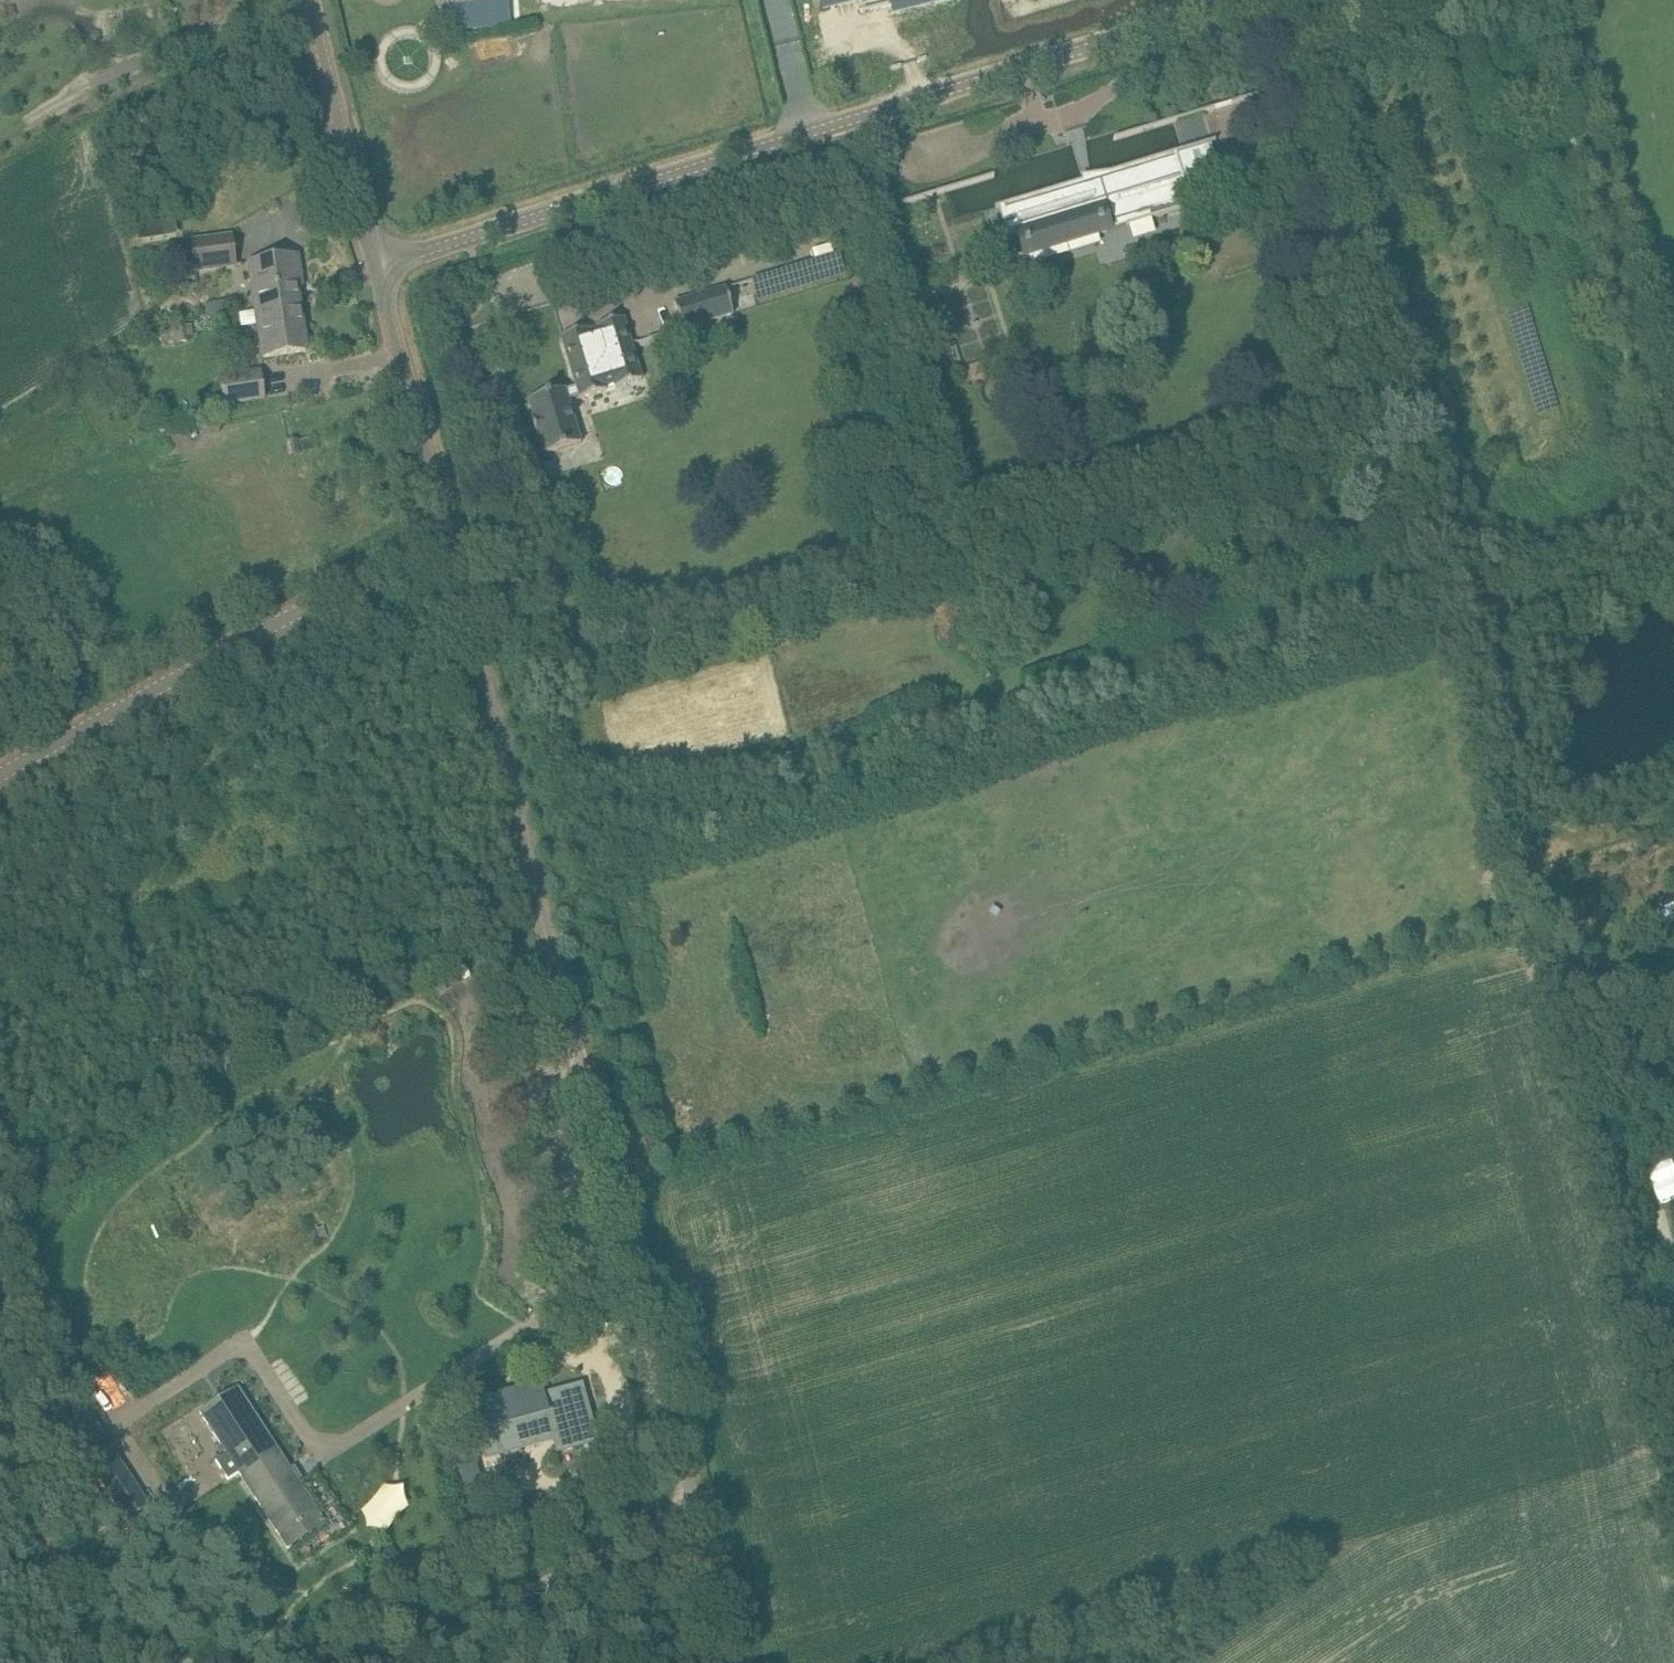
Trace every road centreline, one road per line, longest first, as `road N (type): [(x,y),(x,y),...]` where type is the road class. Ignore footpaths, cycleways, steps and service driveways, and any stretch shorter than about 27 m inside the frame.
road 1 (unclassified): [(738,1662),(446,528)]
road 2 (unclassified): [(378,265),(1235,0)]
road 3 (unclassified): [(0,774),(446,528)]
road 4 (unclassified): [(378,265),(310,0)]
road 5 (unclassified): [(446,528),(378,265)]

